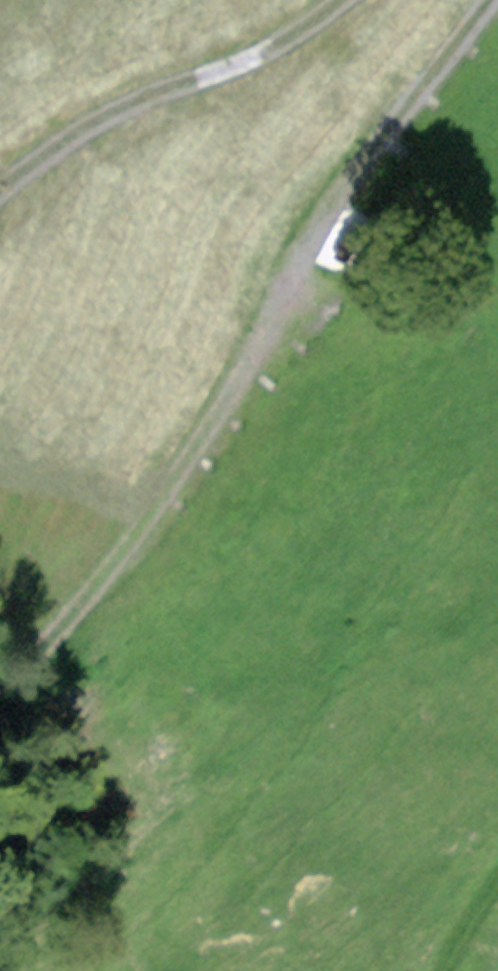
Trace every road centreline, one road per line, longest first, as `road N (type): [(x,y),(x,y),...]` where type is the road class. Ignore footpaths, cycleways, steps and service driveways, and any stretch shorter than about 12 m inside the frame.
road 1 (track): [(488,0),(309,233),(211,434),(28,679),(0,704)]
road 2 (track): [(339,0),(285,43),(66,134),(0,191)]

